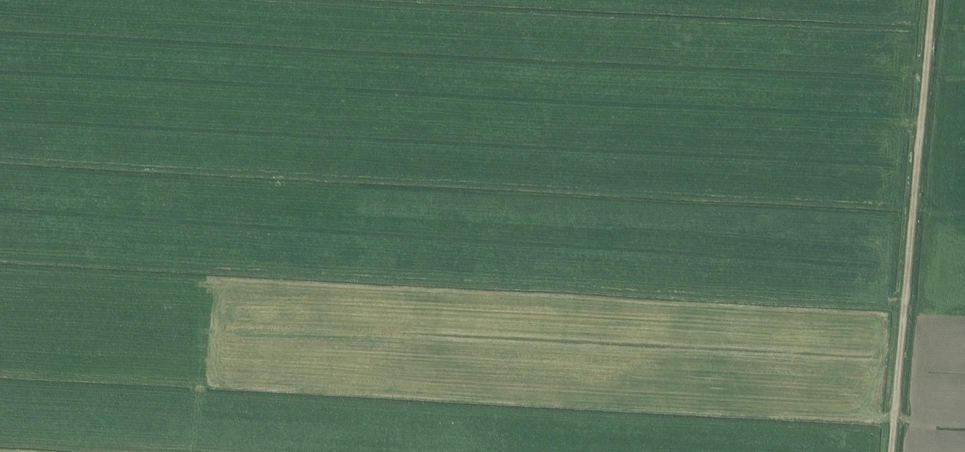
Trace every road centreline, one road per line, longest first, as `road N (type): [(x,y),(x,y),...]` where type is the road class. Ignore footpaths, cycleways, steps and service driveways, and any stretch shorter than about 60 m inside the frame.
road 1 (track): [(891,451),(933,0)]

